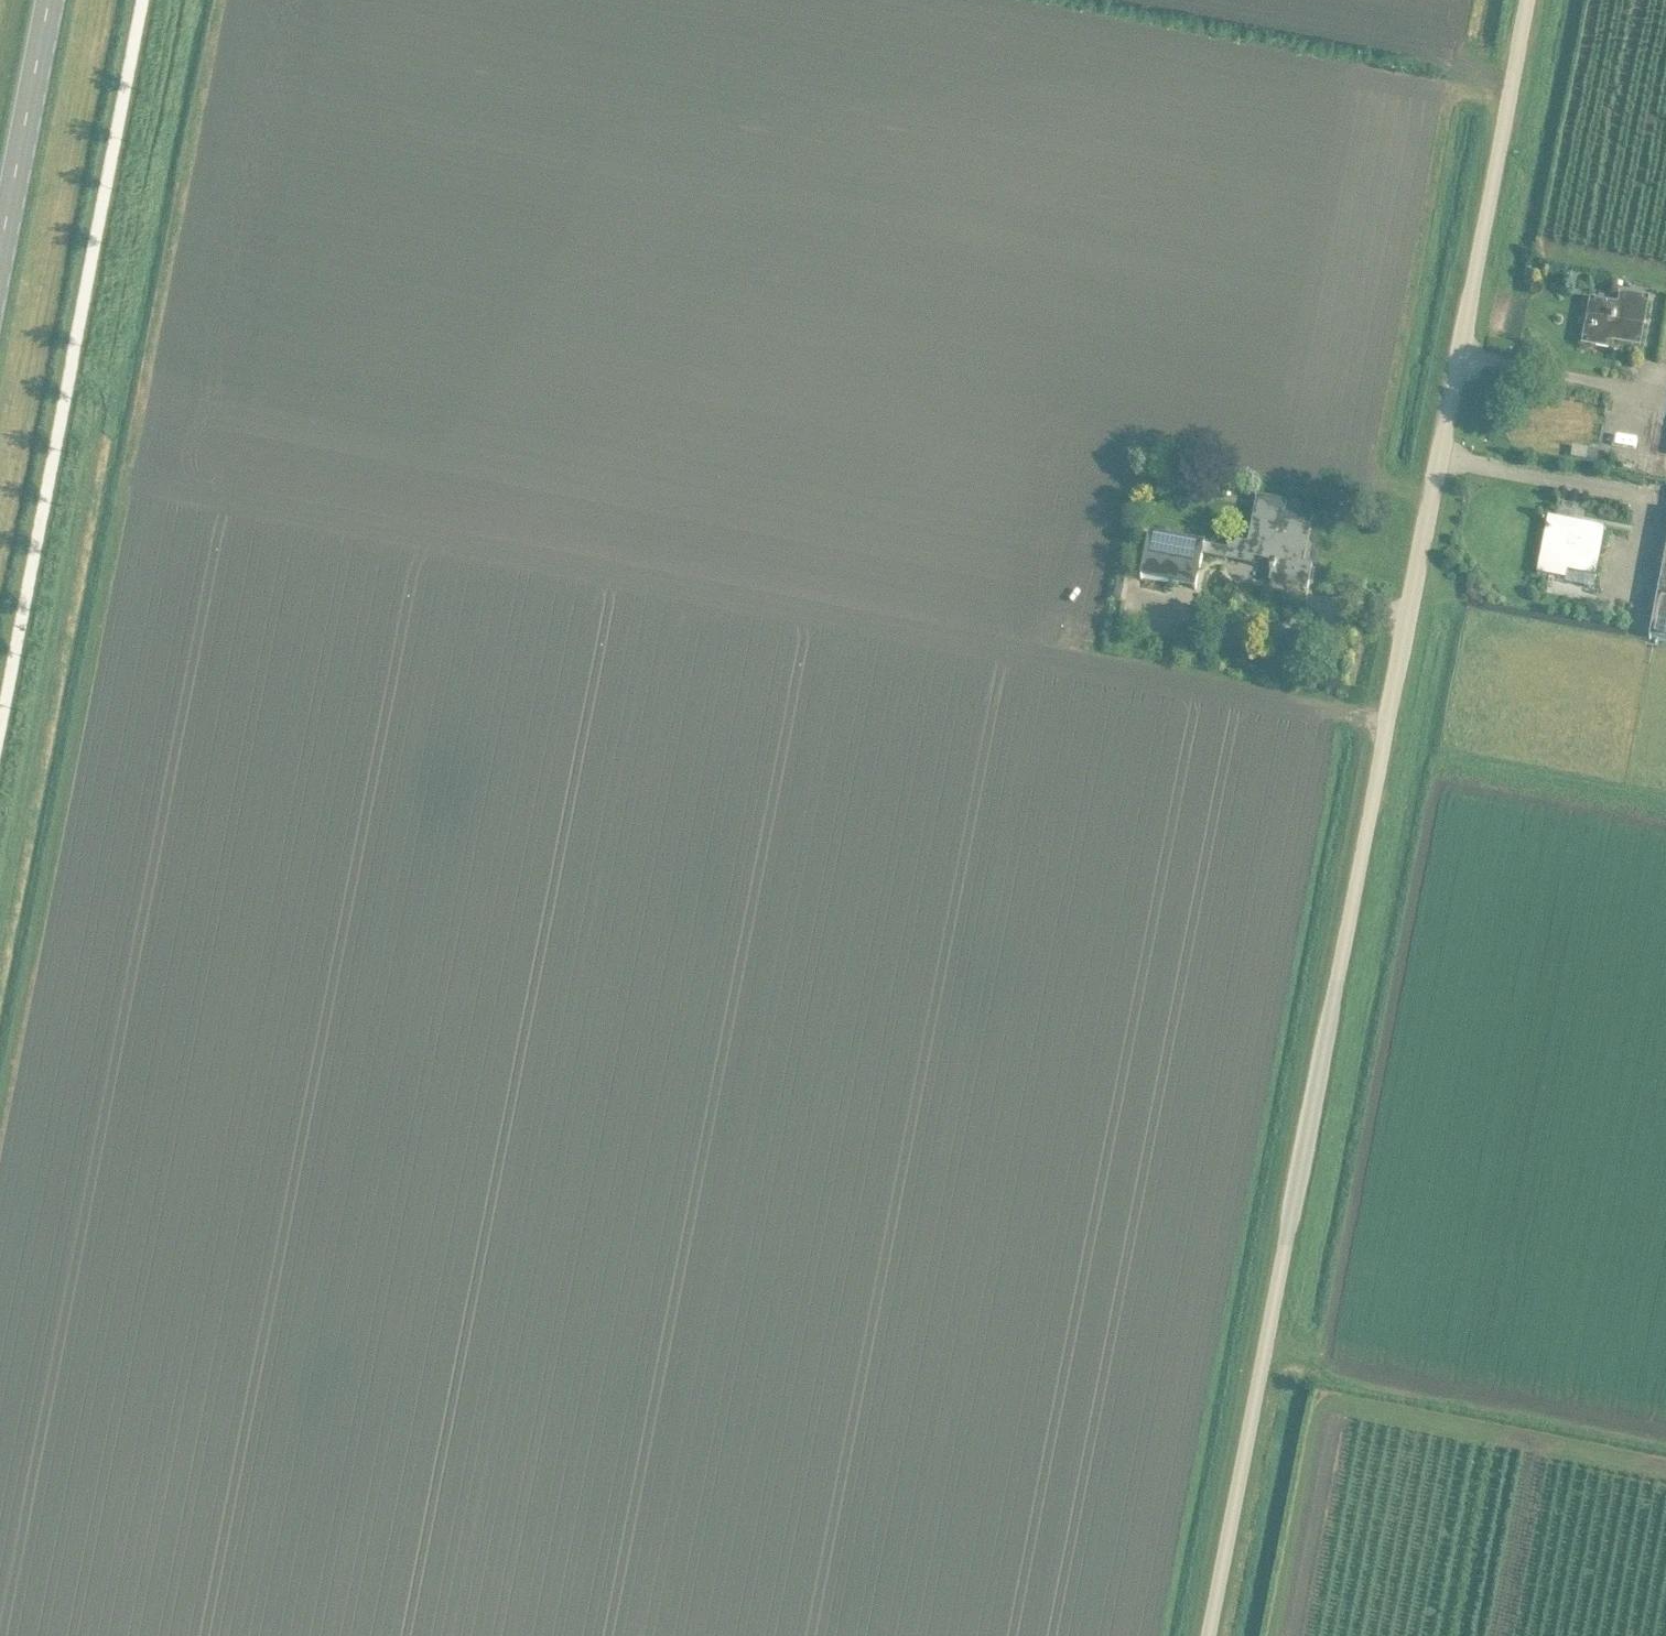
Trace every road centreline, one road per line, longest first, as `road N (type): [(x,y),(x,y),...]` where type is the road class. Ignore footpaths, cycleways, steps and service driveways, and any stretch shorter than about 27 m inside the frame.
road 1 (unclassified): [(1202,1635),(1528,0)]
road 2 (primary): [(0,287),(56,0)]

